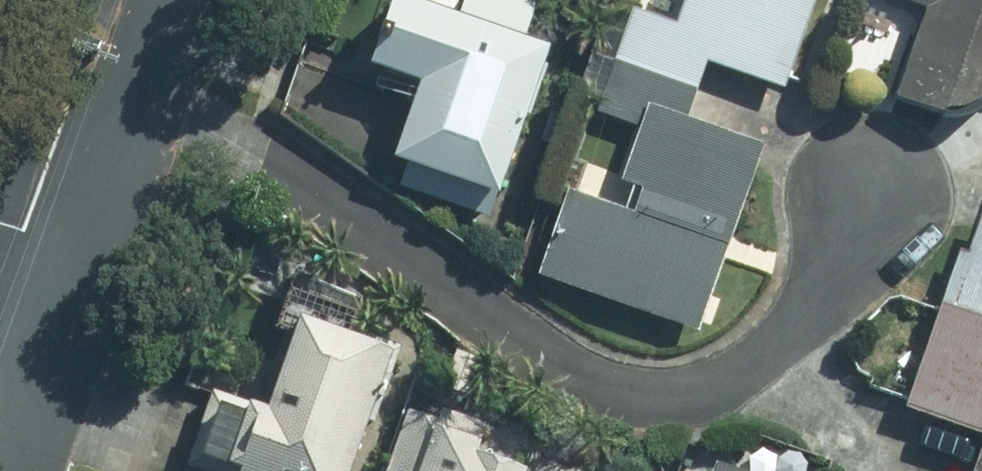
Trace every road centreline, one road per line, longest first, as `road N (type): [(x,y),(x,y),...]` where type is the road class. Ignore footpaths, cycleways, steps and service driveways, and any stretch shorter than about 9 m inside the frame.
road 1 (residential): [(865,206),(814,299),(782,336),(736,377),(676,400),(616,390),(559,367),(272,154),(144,89)]
road 2 (tertiary): [(83,251),(8,470)]
road 3 (residential): [(144,89),(83,251)]

